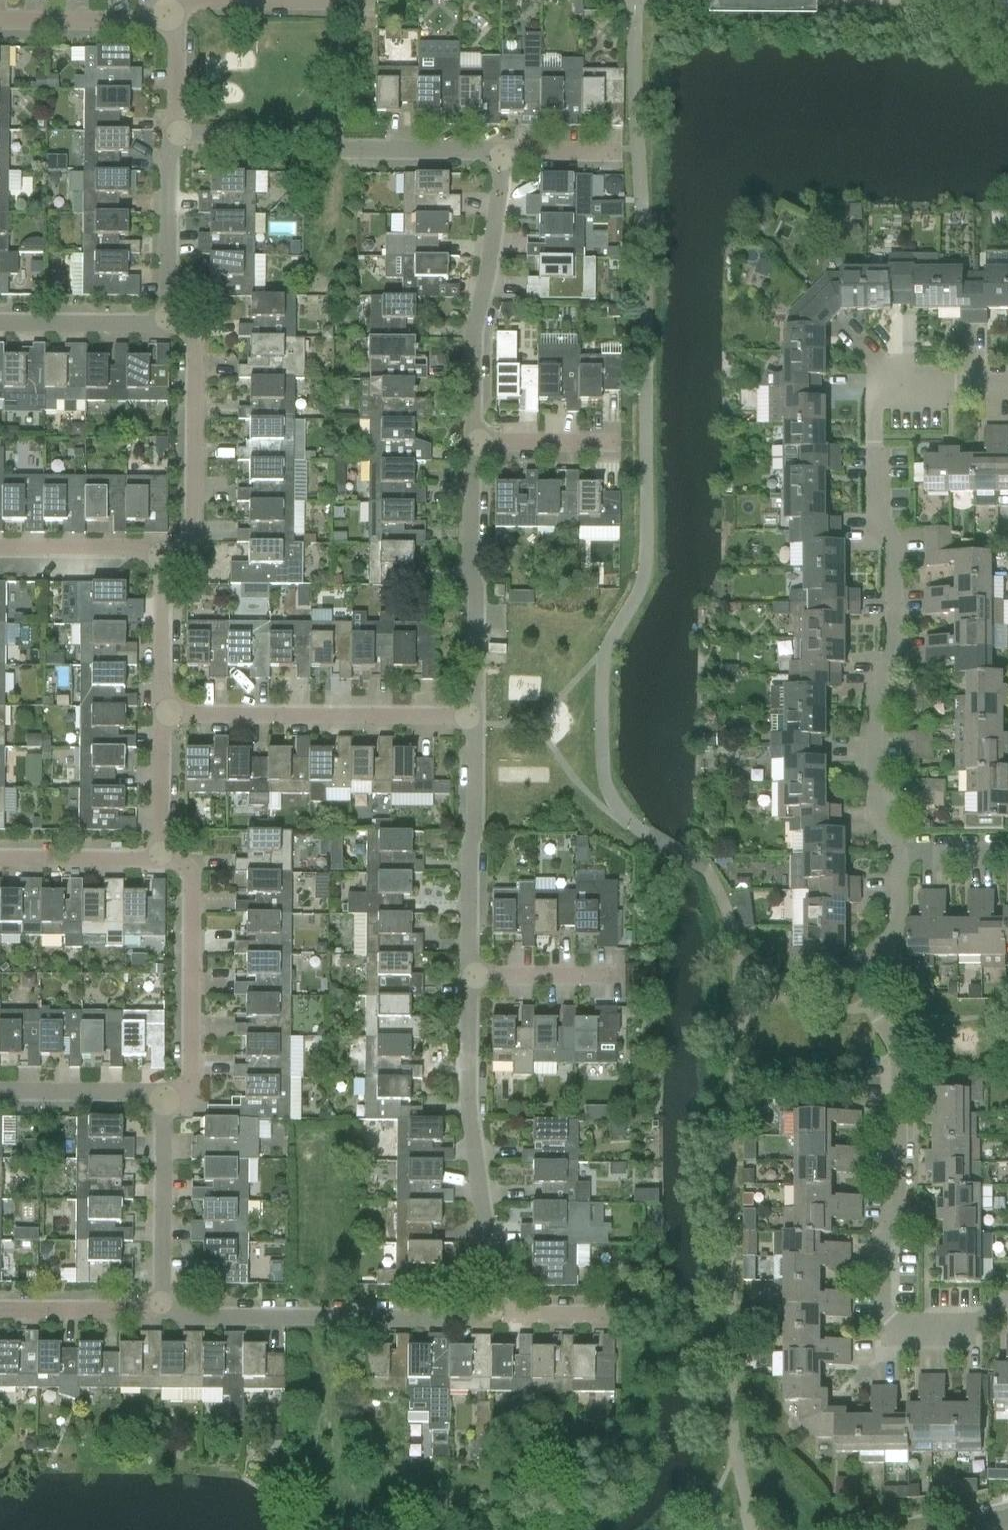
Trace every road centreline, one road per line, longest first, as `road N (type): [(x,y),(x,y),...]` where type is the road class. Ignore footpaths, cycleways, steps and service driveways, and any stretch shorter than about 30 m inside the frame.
road 1 (residential): [(1007,1304),(963,1330),(906,1330),(885,1312),(885,1238),(896,1215),(898,1048),(870,995),(898,926),(893,853)]
road 2 (residential): [(893,853),(878,787),(875,707),(895,631),(895,569),(878,497),(878,413),(883,391),(900,382),(1007,382)]
road 3 (residential): [(501,1310),(471,1130),(470,974)]
road 4 (residential): [(501,1310),(163,1306)]
road 5 (residential): [(495,161),(474,152),(350,148),(316,134),(177,135)]
road 6 (residential): [(472,715),(162,712)]
road 7 (residential): [(473,446),(495,161)]
road 8 (residential): [(163,858),(191,872),(189,1082),(164,1098)]
road 9 (residential): [(472,715),(473,446)]
road 10 (residential): [(165,556),(190,548),(193,534),(187,352),(166,314)]
road 11 (residential): [(470,974),(472,715)]
road 12 (residential): [(164,1098),(163,1306)]
road 13 (residential): [(175,11),(184,3),(372,1)]
road 14 (residential): [(166,314),(167,152),(177,135)]
road 15 (residential): [(0,21),(136,22),(175,11)]
road 16 (residential): [(0,313),(166,314)]
road 17 (residential): [(0,550),(165,556)]
road 18 (residential): [(0,1098),(164,1098)]
road 19 (residential): [(163,858),(0,857)]
road 20 (residential): [(163,1306),(0,1306)]
road 21 (residential): [(162,712),(165,556)]
road 22 (residential): [(162,712),(163,858)]
road 23 (residential): [(636,152),(521,152),(495,161)]
road 24 (residential): [(470,974),(612,974)]
road 25 (residential): [(473,446),(614,445)]
road 26 (residential): [(177,135),(175,11)]

